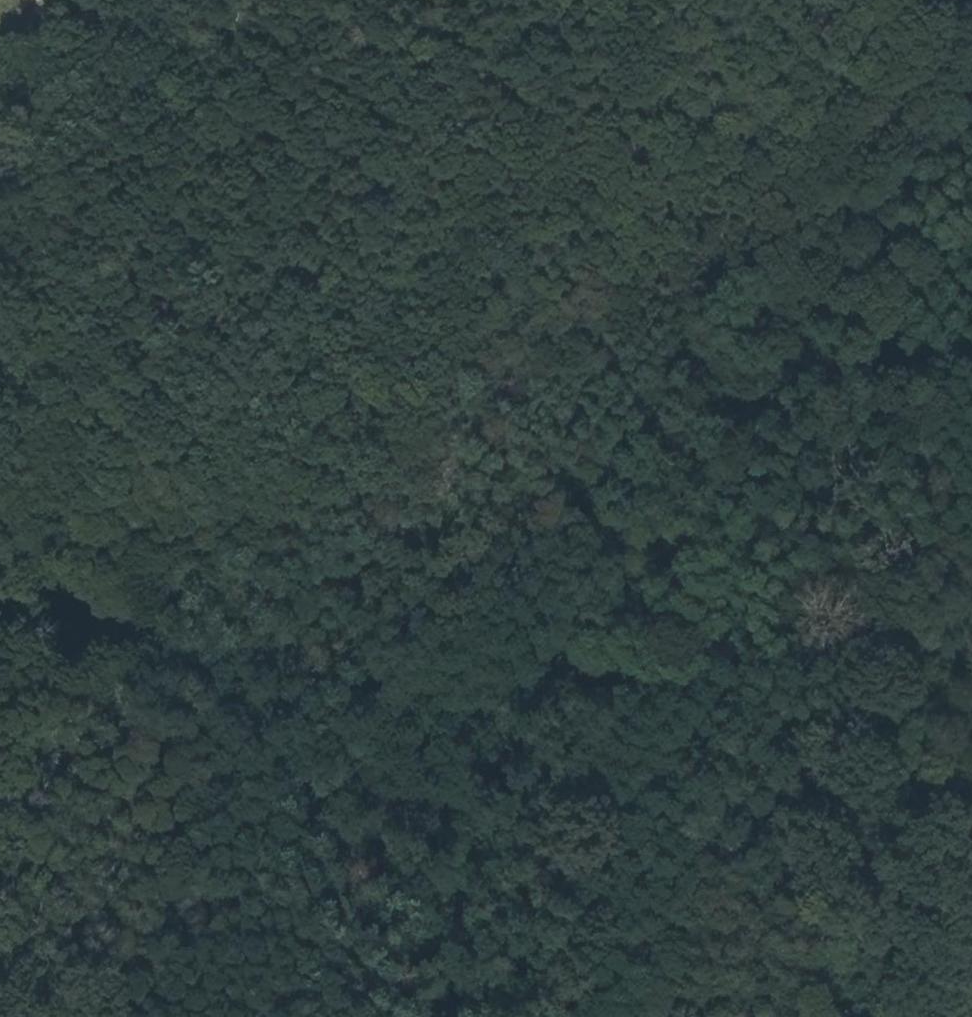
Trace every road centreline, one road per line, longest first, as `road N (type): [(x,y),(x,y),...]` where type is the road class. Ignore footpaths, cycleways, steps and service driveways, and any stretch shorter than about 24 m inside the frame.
road 1 (track): [(971,657),(940,638),(665,708),(632,696),(636,649),(776,416),(971,243)]

